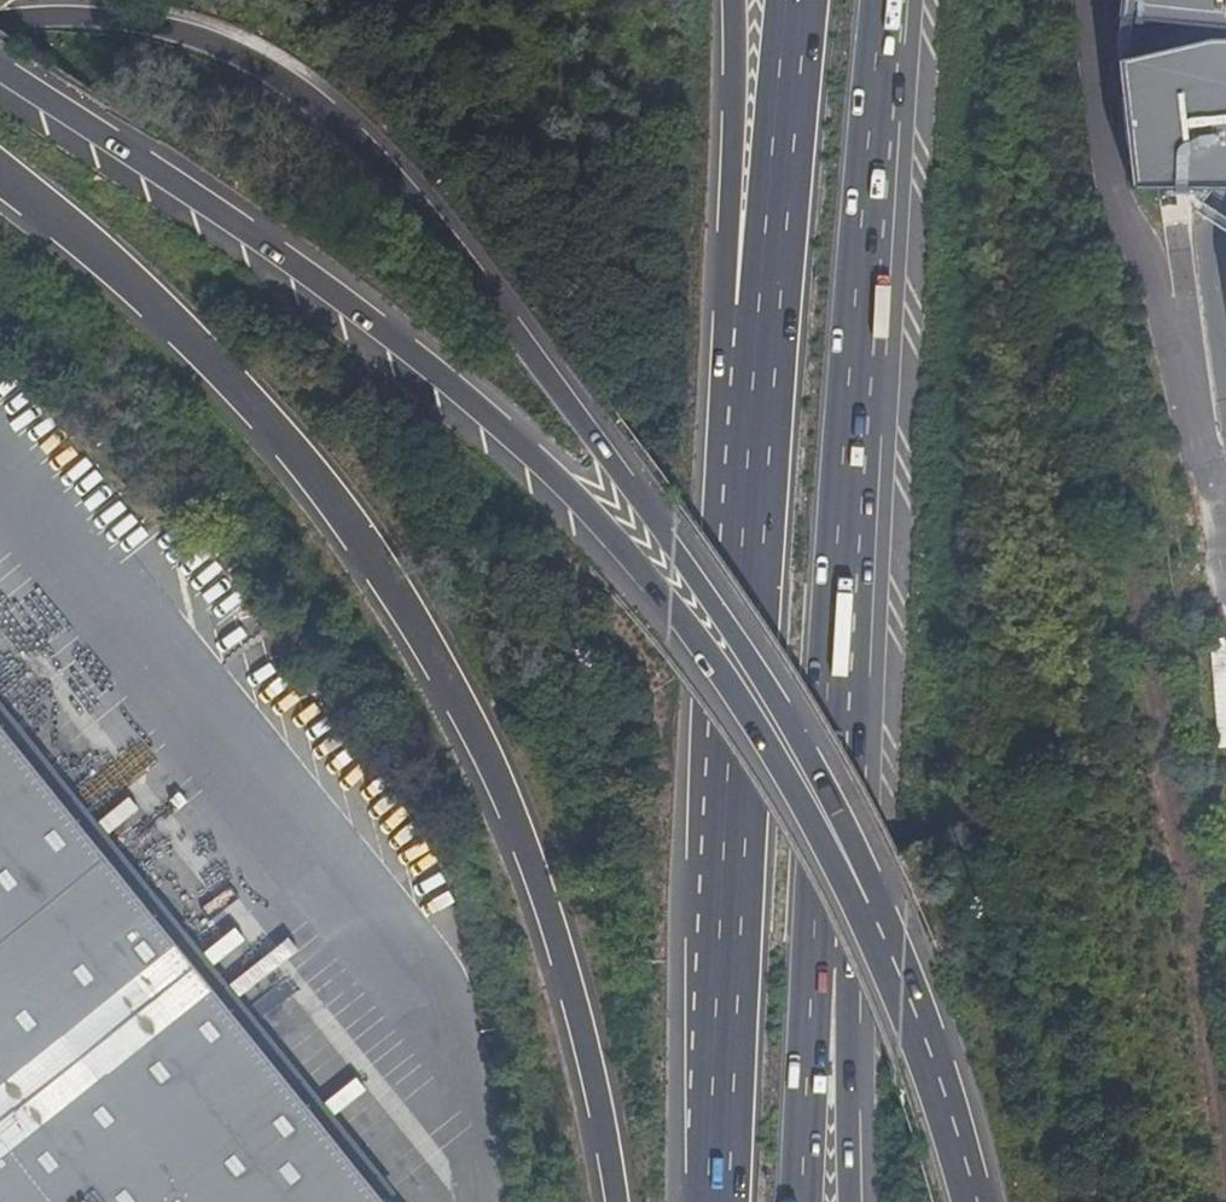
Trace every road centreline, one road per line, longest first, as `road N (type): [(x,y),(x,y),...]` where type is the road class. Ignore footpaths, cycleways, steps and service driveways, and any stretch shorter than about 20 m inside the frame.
road 1 (motorway): [(852,886),(846,817),(784,680),(687,538),(361,145),(272,65),(174,23),(51,9),(0,15)]
road 2 (motorway): [(0,171),(147,292),(288,449),(406,609),(499,784),(559,955),(608,1201)]
road 3 (motorway): [(852,886),(801,773),(678,592),(550,459),(321,272),(0,64)]
road 4 (unclassified): [(0,426),(428,951),(447,991),(480,1201)]
road 5 (motorway): [(768,268),(724,1201)]
road 6 (motorway): [(822,841),(893,0)]
road 7 (motorway): [(858,1201),(850,962),(822,841)]
road 8 (motorway): [(804,1201),(822,841)]
road 9 (motorway): [(968,1201),(936,1085),(852,886)]
road 10 (motorway): [(735,0),(733,187),(768,268)]
road 11 (motorway): [(794,0),(768,268)]

